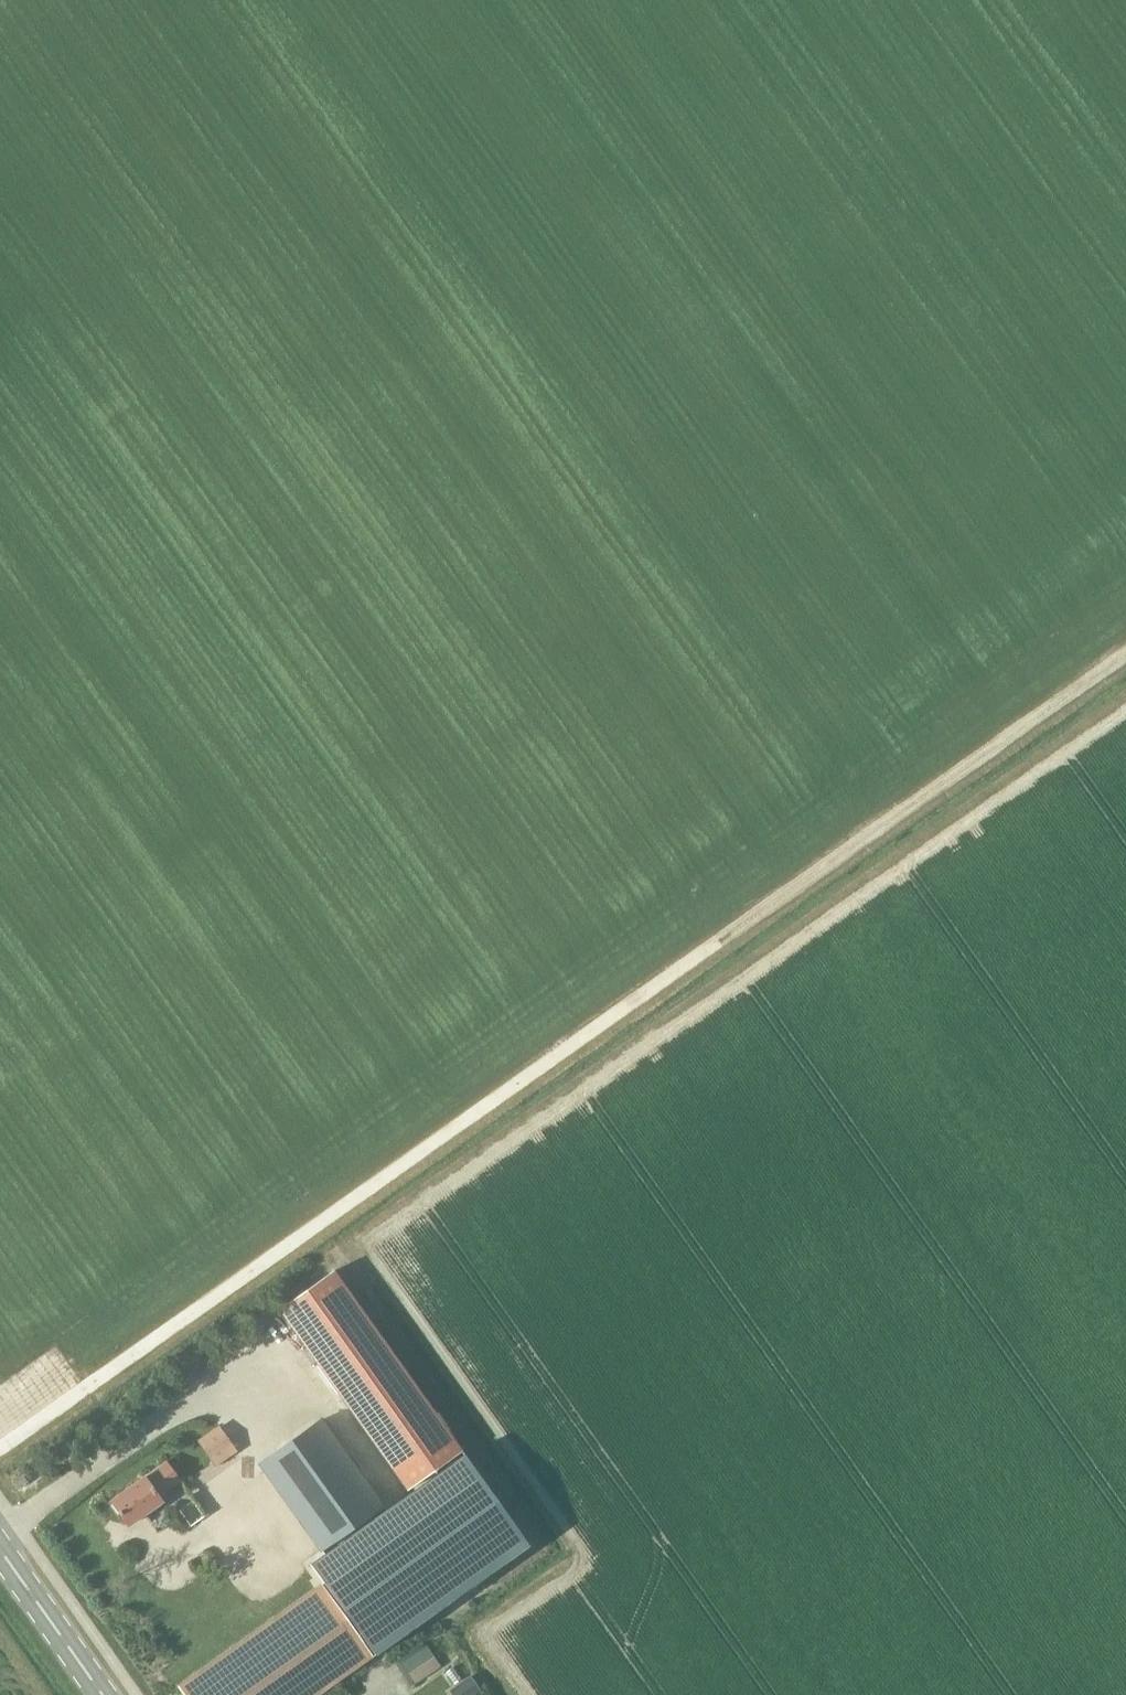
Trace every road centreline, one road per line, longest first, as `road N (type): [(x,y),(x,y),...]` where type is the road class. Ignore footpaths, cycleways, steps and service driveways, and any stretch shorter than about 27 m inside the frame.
road 1 (secondary): [(104,1694),(0,1548)]

